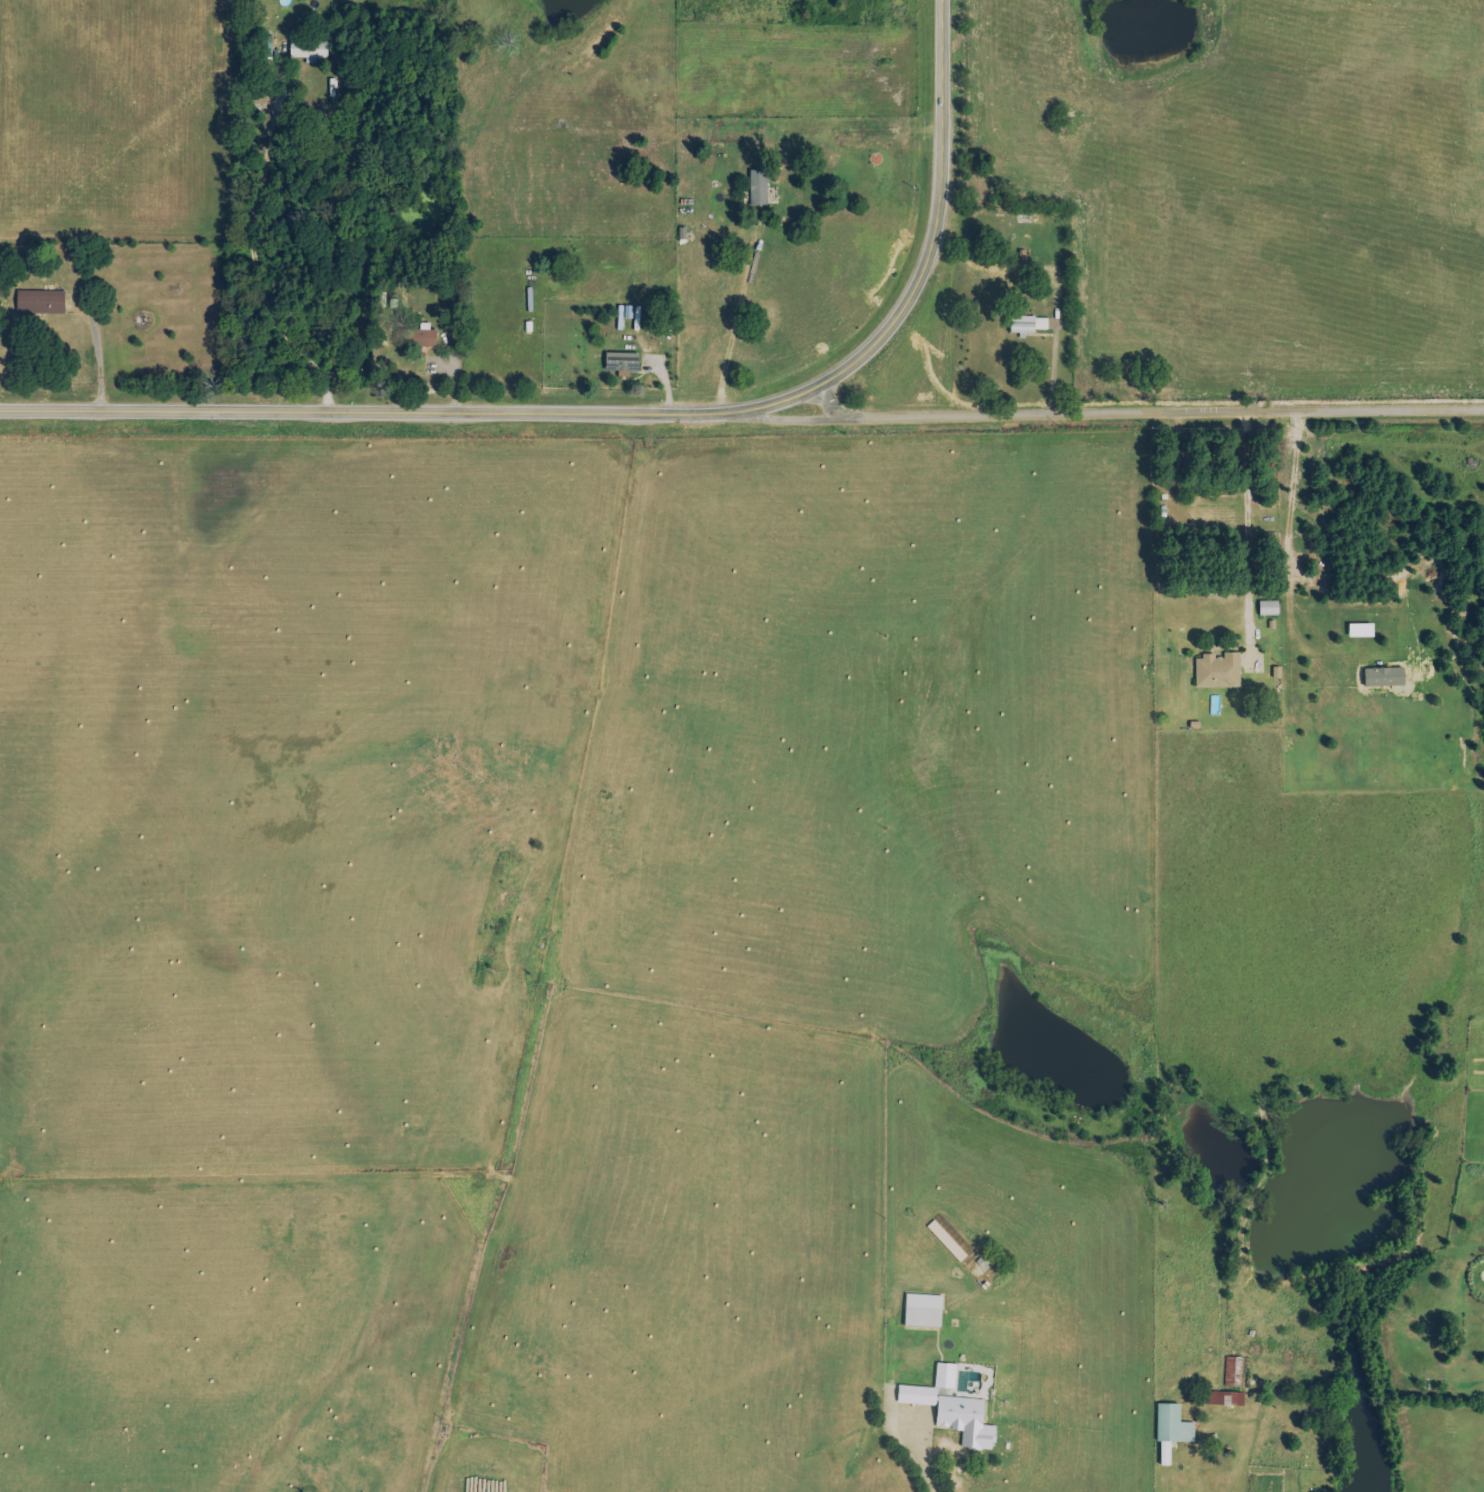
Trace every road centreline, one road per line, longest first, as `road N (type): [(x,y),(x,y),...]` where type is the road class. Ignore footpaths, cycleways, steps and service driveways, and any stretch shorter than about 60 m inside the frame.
road 1 (tertiary): [(946,0),(944,197),(926,262),(890,321),(810,383),(704,411),(0,407)]
road 2 (residential): [(1483,400),(848,418),(810,383)]

